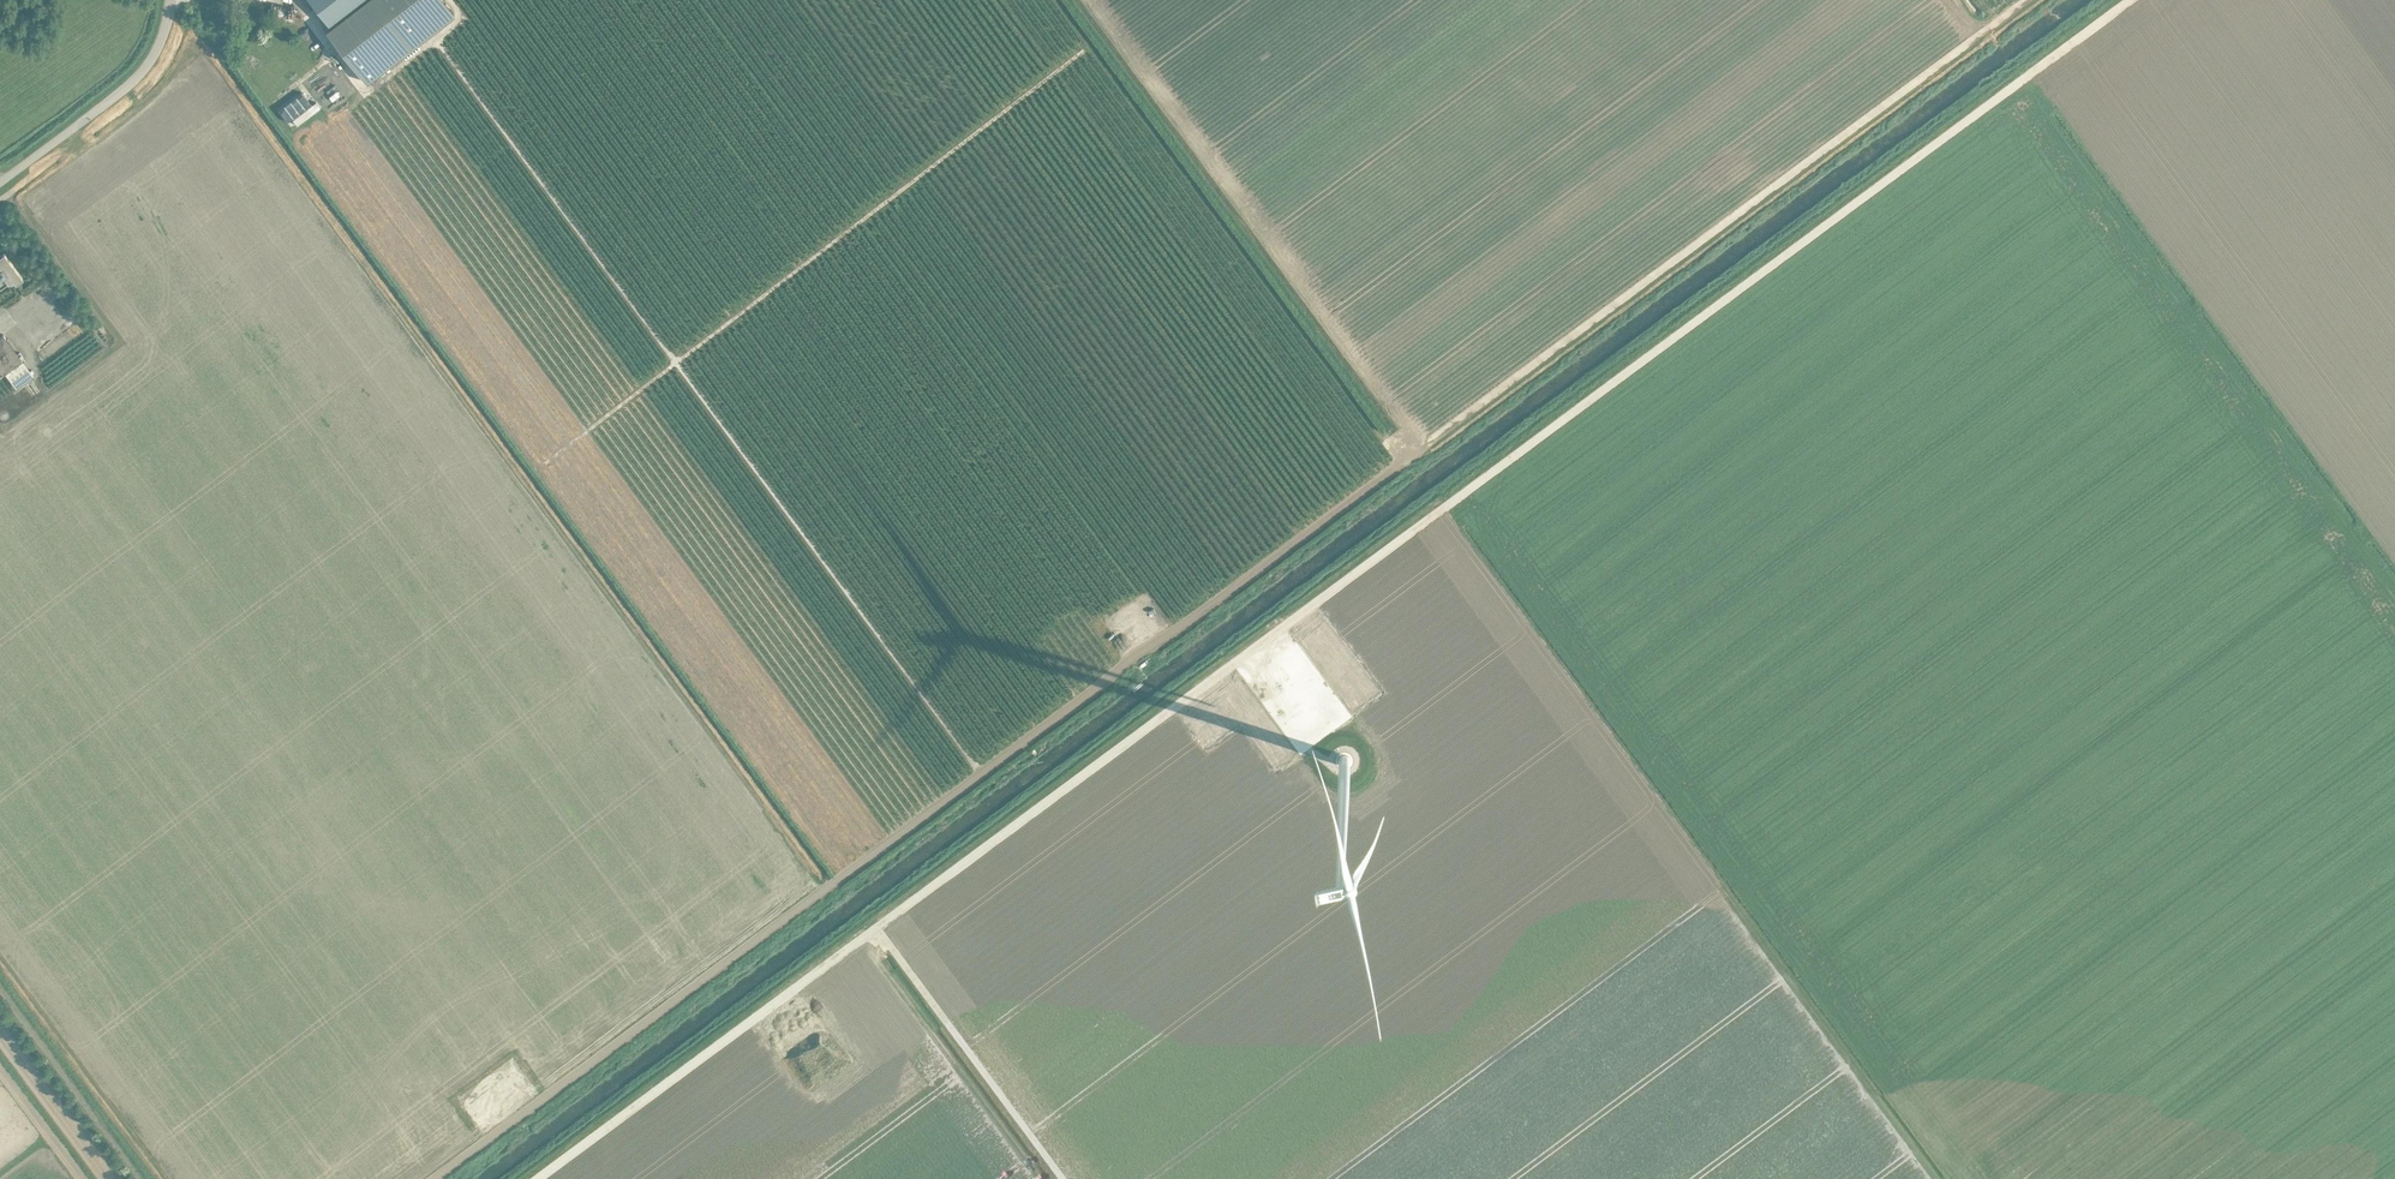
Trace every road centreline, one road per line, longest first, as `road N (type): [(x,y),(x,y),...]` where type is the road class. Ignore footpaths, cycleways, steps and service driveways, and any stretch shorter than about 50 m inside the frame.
road 1 (track): [(2026,0),(434,1178)]
road 2 (unclassified): [(170,0),(170,40),(152,83),(0,201)]

